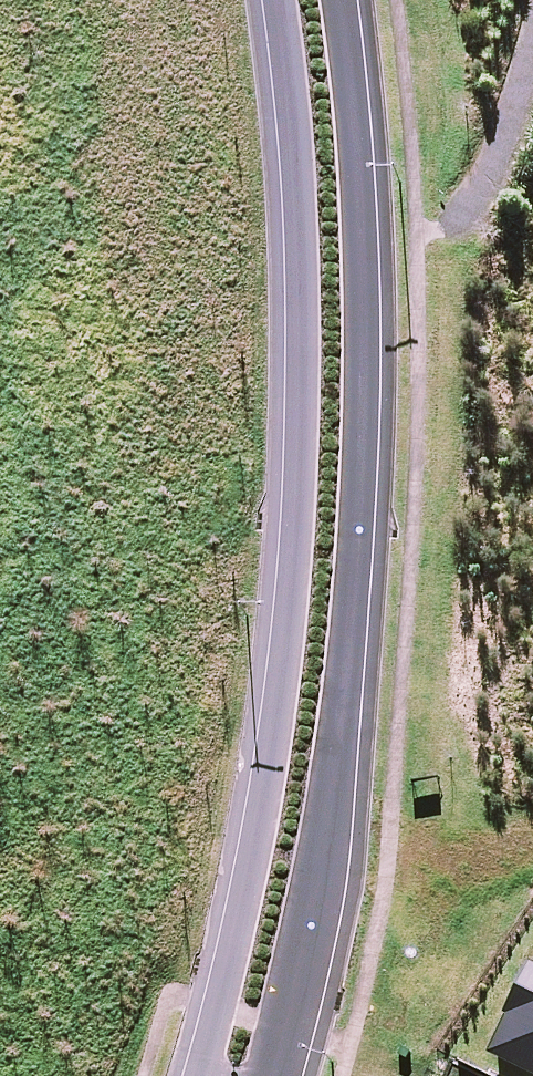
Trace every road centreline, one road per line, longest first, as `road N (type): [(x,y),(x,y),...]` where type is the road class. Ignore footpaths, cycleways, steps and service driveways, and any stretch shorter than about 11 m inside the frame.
road 1 (residential): [(342,0),(366,308),(359,527),(320,895),(268,1075)]
road 2 (residential): [(209,1075),(205,1053),(277,698),(296,535),(307,325),(281,0)]

